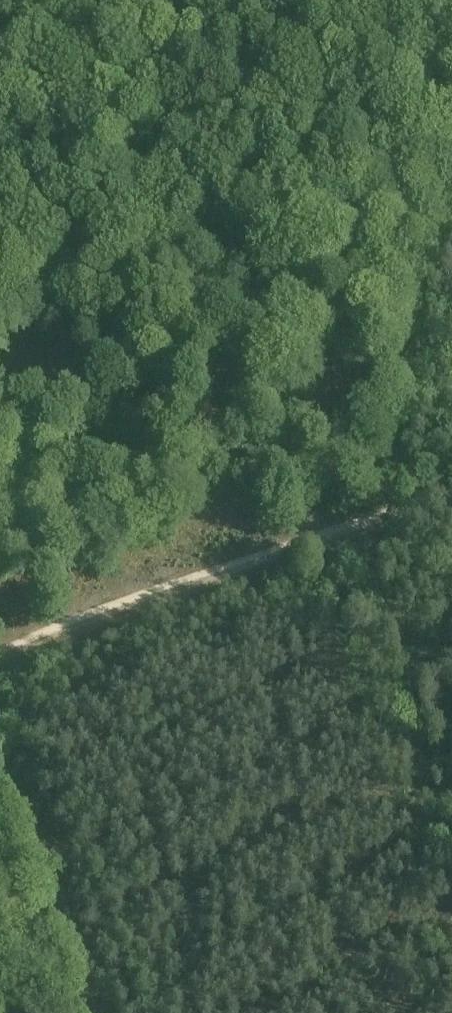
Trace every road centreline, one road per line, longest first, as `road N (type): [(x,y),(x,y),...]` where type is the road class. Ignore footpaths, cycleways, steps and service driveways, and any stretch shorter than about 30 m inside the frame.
road 1 (track): [(0,661),(451,504)]

